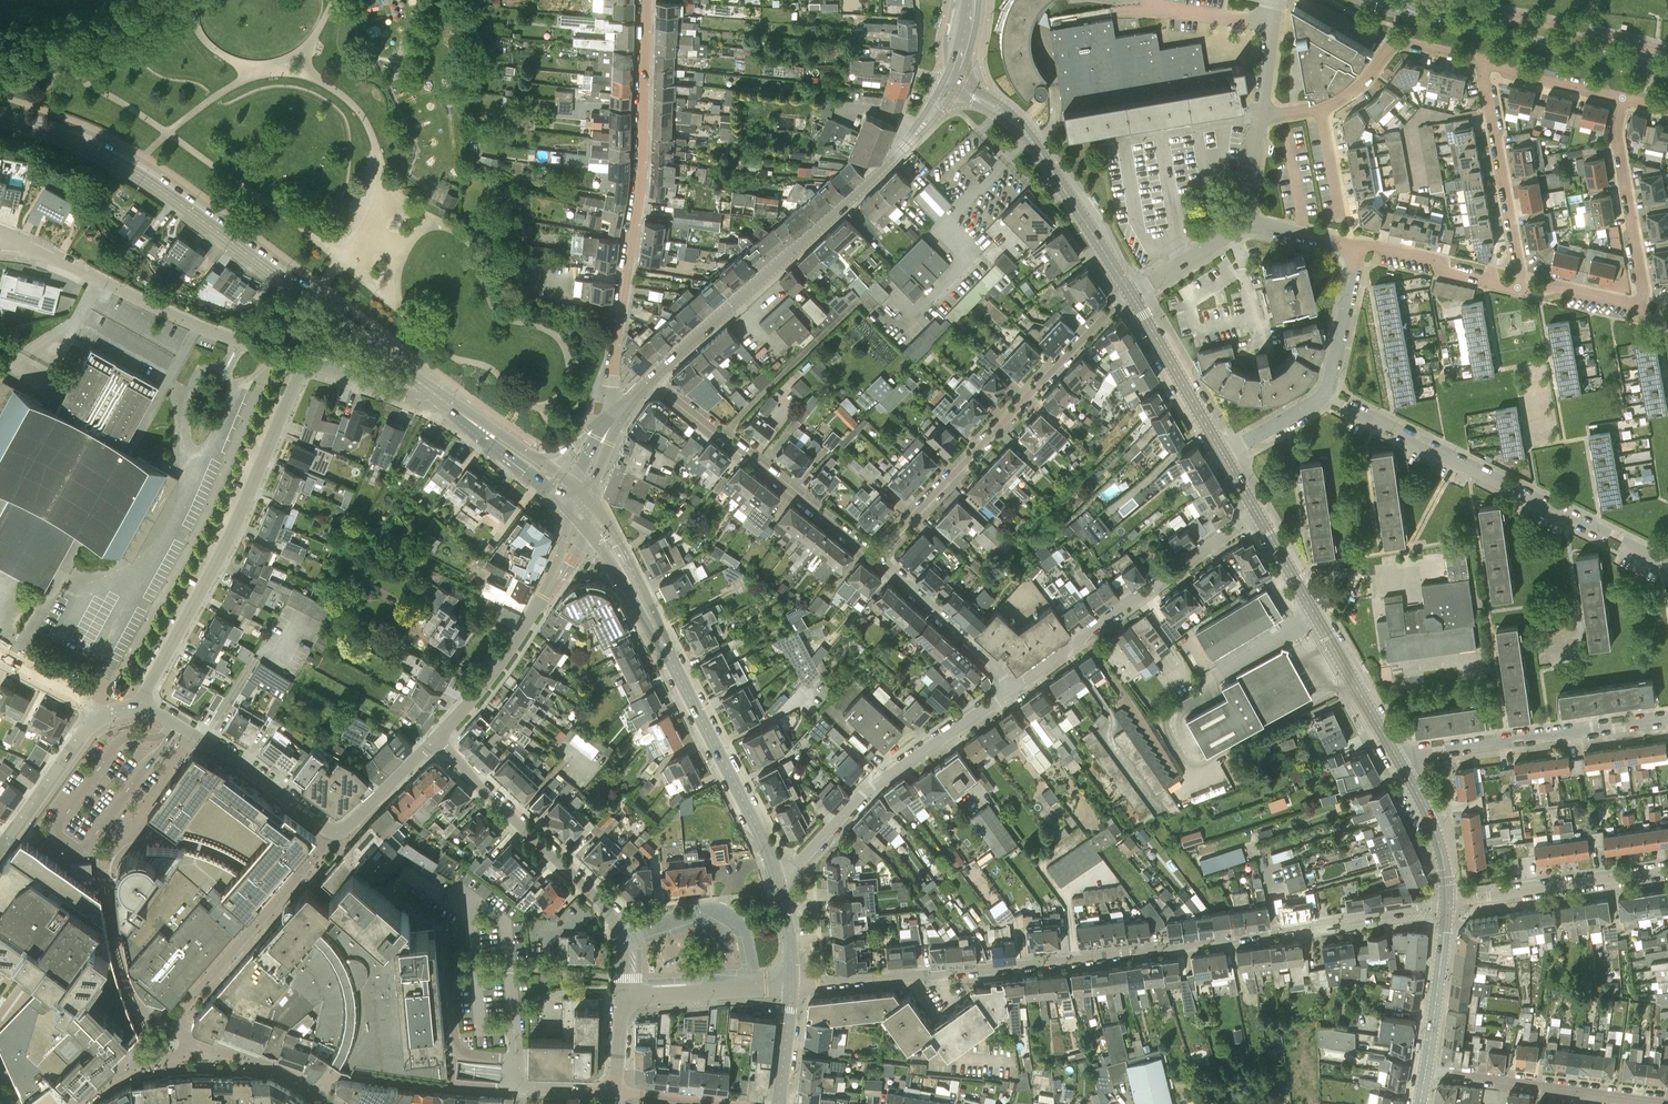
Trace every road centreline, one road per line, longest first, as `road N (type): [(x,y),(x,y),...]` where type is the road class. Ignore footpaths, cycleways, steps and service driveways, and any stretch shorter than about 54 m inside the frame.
road 1 (residential): [(934,973),(1158,948),(1448,901)]
road 2 (residential): [(614,1091),(516,1086),(517,1059),(461,1049),(443,928),(326,842),(337,830)]
road 3 (secondary): [(651,378),(886,166),(951,82)]
road 4 (residential): [(619,412),(612,367),(641,166),(645,0)]
road 5 (residential): [(1667,565),(1325,393)]
road 6 (residential): [(141,706),(237,521),(303,362)]
road 7 (residential): [(1130,295),(875,557)]
road 8 (residential): [(621,1000),(619,938),(608,908),(434,740)]
road 9 (secondary): [(286,282),(119,164),(0,116)]
road 10 (secondary): [(777,881),(633,588)]
road 11 (residential): [(303,362),(193,325),(3,236)]
road 12 (residential): [(777,881),(873,784),(1011,690)]
road 13 (residential): [(1011,690),(1256,513)]
road 14 (residential): [(651,378),(875,557)]
road 15 (secondary): [(1653,68),(1377,0)]
road 16 (tertiary): [(1130,295),(1015,123),(951,82)]
road 17 (tertiary): [(1397,758),(1256,513)]
road 18 (residential): [(1397,758),(1667,719)]
road 19 (residential): [(434,740),(505,655),(568,545),(586,528)]
road 20 (residential): [(1426,1070),(1667,1101)]
road 21 (residential): [(337,830),(141,706)]
road 22 (residential): [(1521,288),(1485,61)]
road 23 (residential): [(1667,870),(1448,901)]
road 24 (residential): [(1639,315),(1645,293),(1617,133),(1624,98)]
road 25 (residential): [(1657,49),(1444,0)]
road 26 (residential): [(875,557),(1011,690)]
road 27 (tertiary): [(1223,455),(1130,295)]
road 28 (residential): [(1521,288),(1443,271),(1436,259),(1357,248)]
road 29 (residential): [(0,850),(104,712)]
road 30 (residential): [(621,1000),(791,984)]
road 31 (tertiary): [(1426,1070),(1448,901)]
road 32 (tertiary): [(1448,901),(1433,825),(1397,758)]
road 33 (residential): [(1325,393),(1357,248)]
road 34 (residential): [(1624,98),(1485,61)]
road 35 (residential): [(934,973),(791,984)]
road 36 (residential): [(432,391),(411,397),(303,362)]
road 37 (residential): [(1244,222),(1130,295)]
road 38 (residential): [(337,830),(434,740)]
road 39 (residential): [(1639,315),(1632,303),(1521,288)]
road 40 (secondary): [(779,1103),(791,984)]

